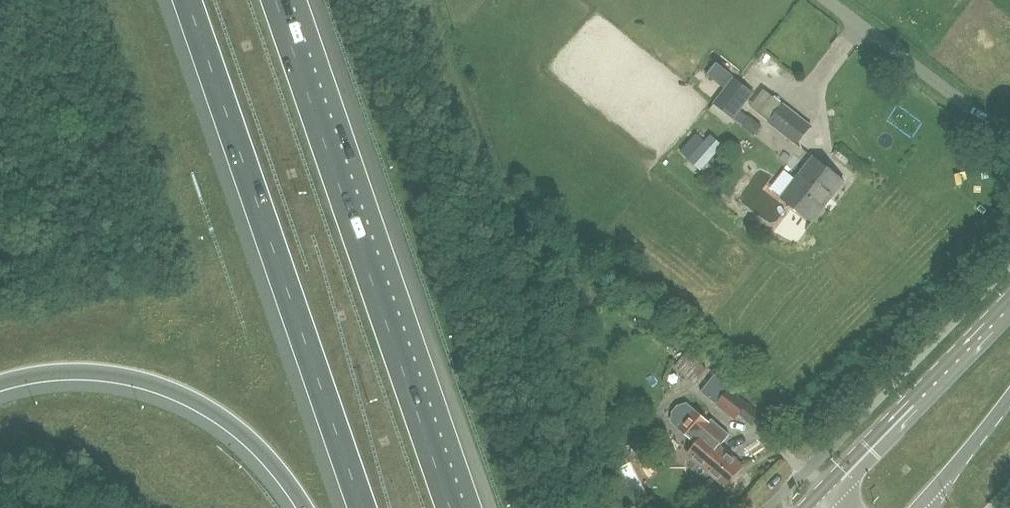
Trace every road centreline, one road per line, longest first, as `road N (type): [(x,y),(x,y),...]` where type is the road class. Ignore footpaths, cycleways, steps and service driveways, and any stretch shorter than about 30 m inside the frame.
road 1 (motorway): [(450,507),(275,0)]
road 2 (motorway): [(188,0),(362,507)]
road 3 (motorway): [(0,381),(110,373),(185,395),(244,434),(306,507)]
road 4 (secondary): [(1009,298),(811,503)]
road 5 (unclassified): [(1009,127),(980,116),(828,0)]
road 6 (secondary): [(918,507),(1009,396)]

